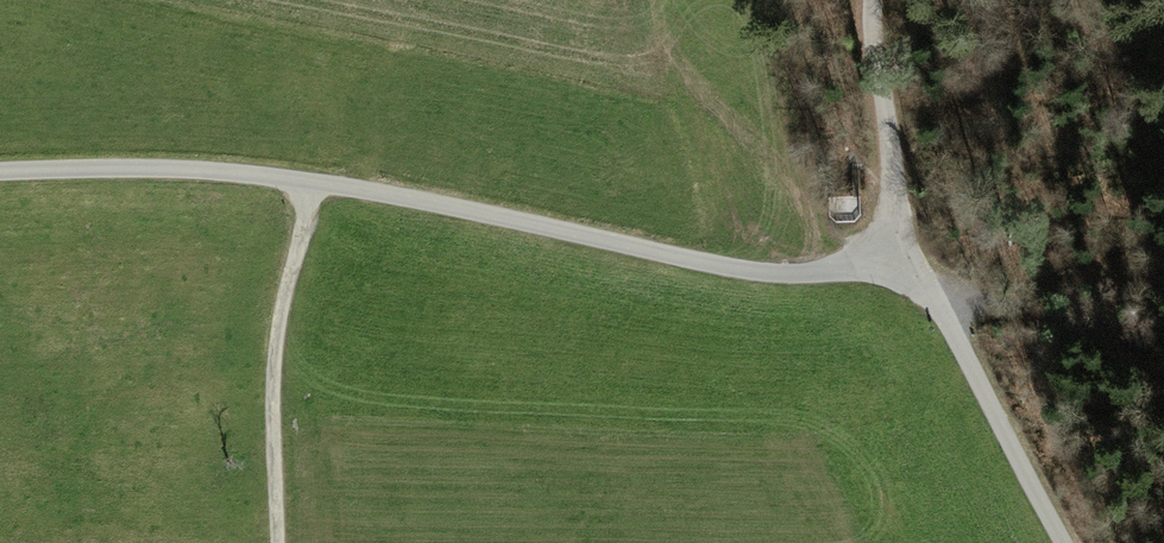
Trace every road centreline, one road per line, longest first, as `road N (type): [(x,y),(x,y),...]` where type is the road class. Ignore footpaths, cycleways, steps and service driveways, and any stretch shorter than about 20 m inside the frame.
road 1 (track): [(0,171),(155,169),(310,183),(768,273),(836,271),(891,256)]
road 2 (track): [(1064,542),(959,335),(891,256)]
road 3 (track): [(891,256),(891,148),(874,0)]
road 4 (track): [(310,183),(270,408)]
road 5 (track): [(891,256),(1048,319)]
road 6 (track): [(276,542),(270,408)]
road 7 (track): [(1048,319),(1163,362)]

